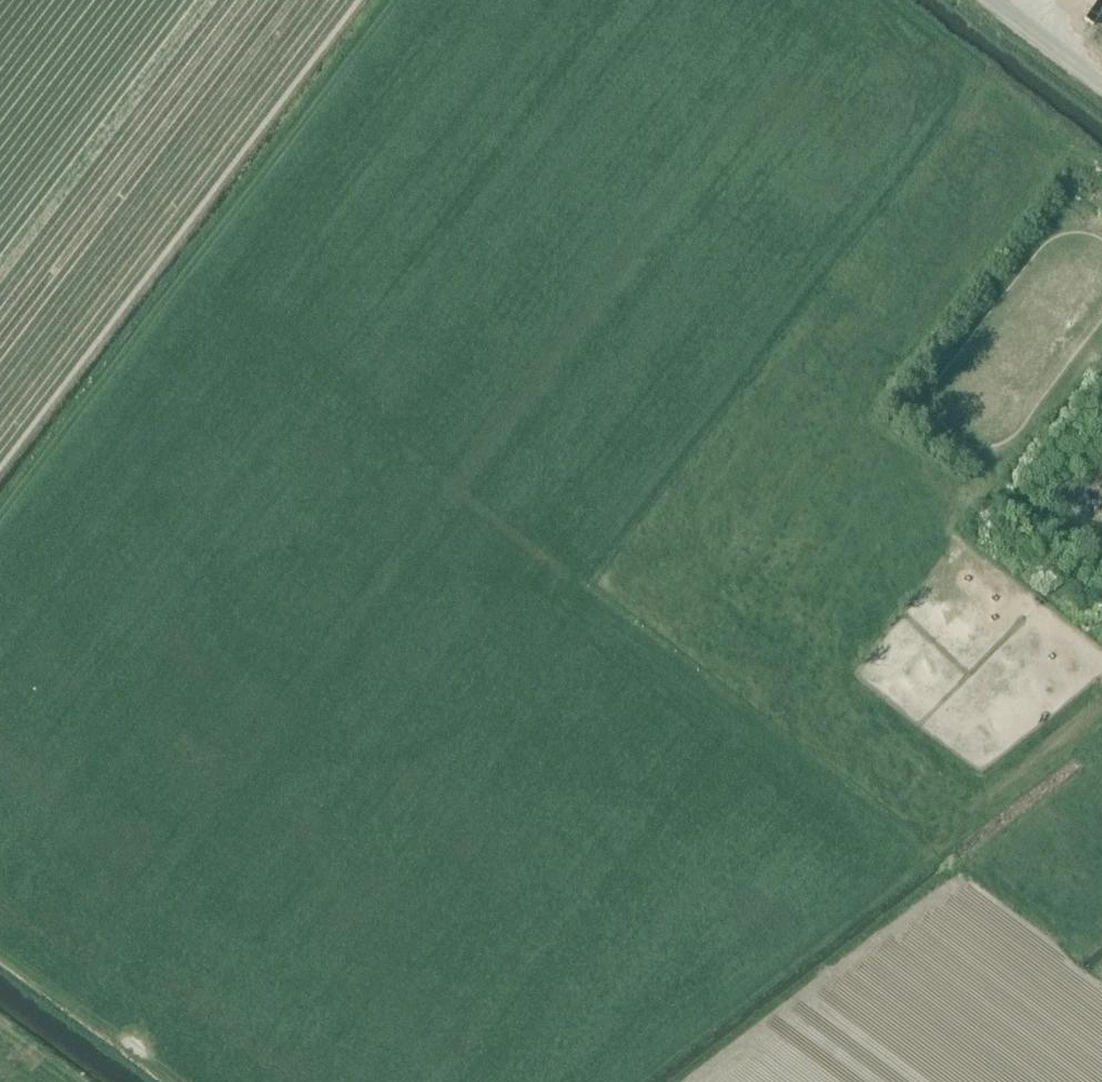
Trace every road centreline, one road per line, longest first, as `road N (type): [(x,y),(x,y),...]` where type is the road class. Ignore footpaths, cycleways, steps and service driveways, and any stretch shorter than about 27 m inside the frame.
road 1 (unclassified): [(1101,85),(990,0)]

